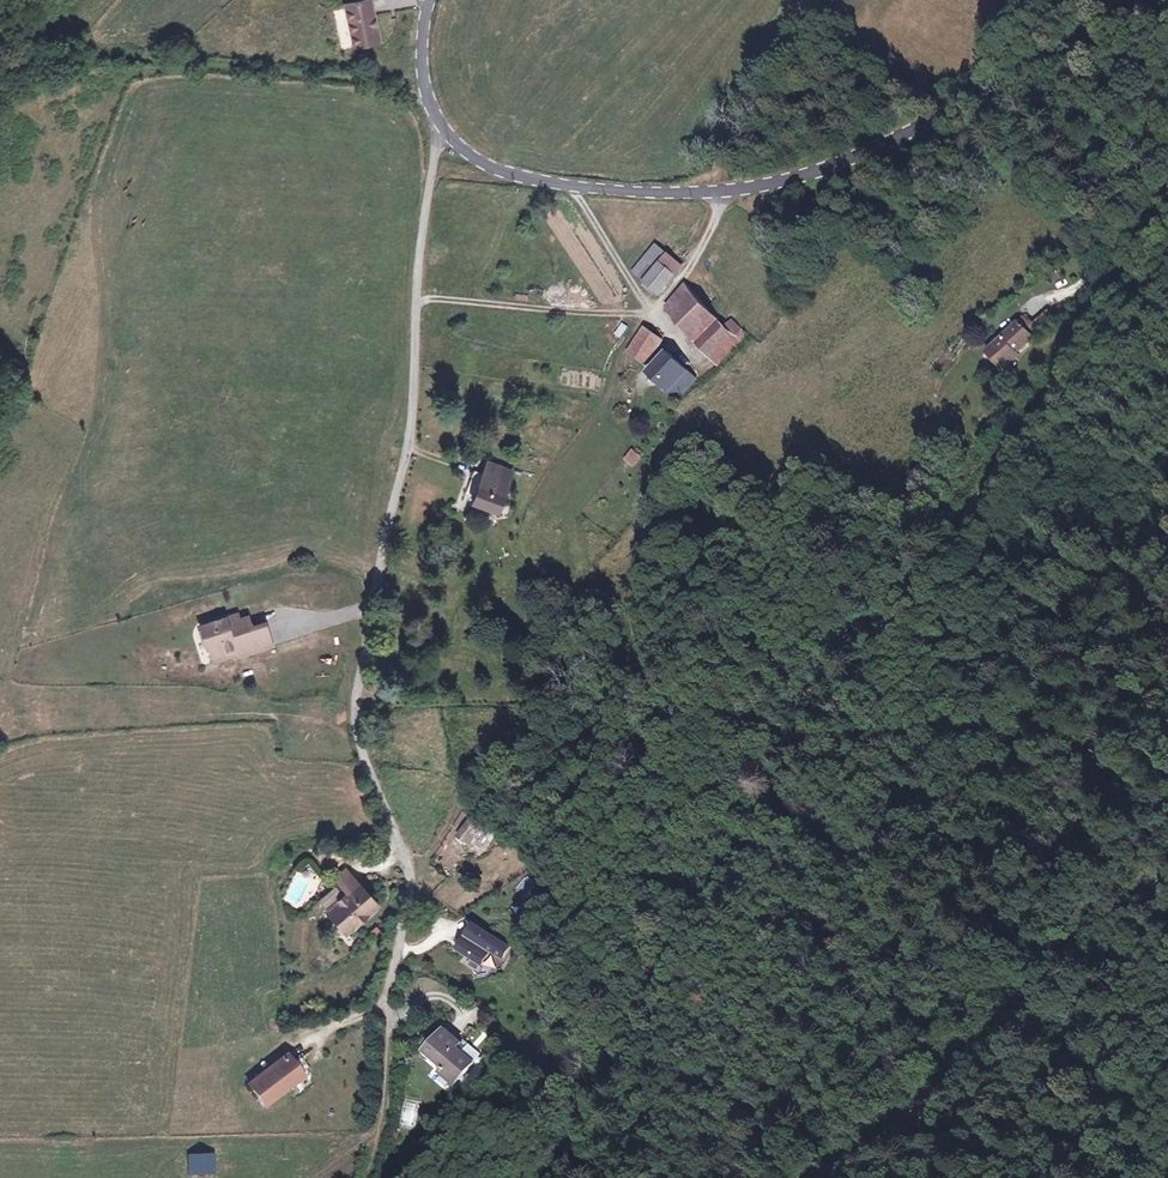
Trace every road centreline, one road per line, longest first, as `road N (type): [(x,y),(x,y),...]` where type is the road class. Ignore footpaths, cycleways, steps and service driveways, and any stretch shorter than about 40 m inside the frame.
road 1 (unclassified): [(1167,203),(785,793),(560,1177)]
road 2 (unclassified): [(370,1174),(390,1093),(396,1018),(389,995),(411,880),(359,743),(355,711),(410,436),(420,243),(441,127)]
road 3 (unclassified): [(441,127),(479,161),(570,185),(653,193),(767,185),(997,92),(1148,0)]
road 4 (unclassified): [(827,1177),(937,1096),(1167,879)]
road 5 (track): [(416,304),(654,314),(570,185)]
road 6 (track): [(460,1031),(460,1010),(437,998),(408,1015),(341,1023),(299,1050)]
road 7 (unclassified): [(429,0),(421,60),(441,127)]

